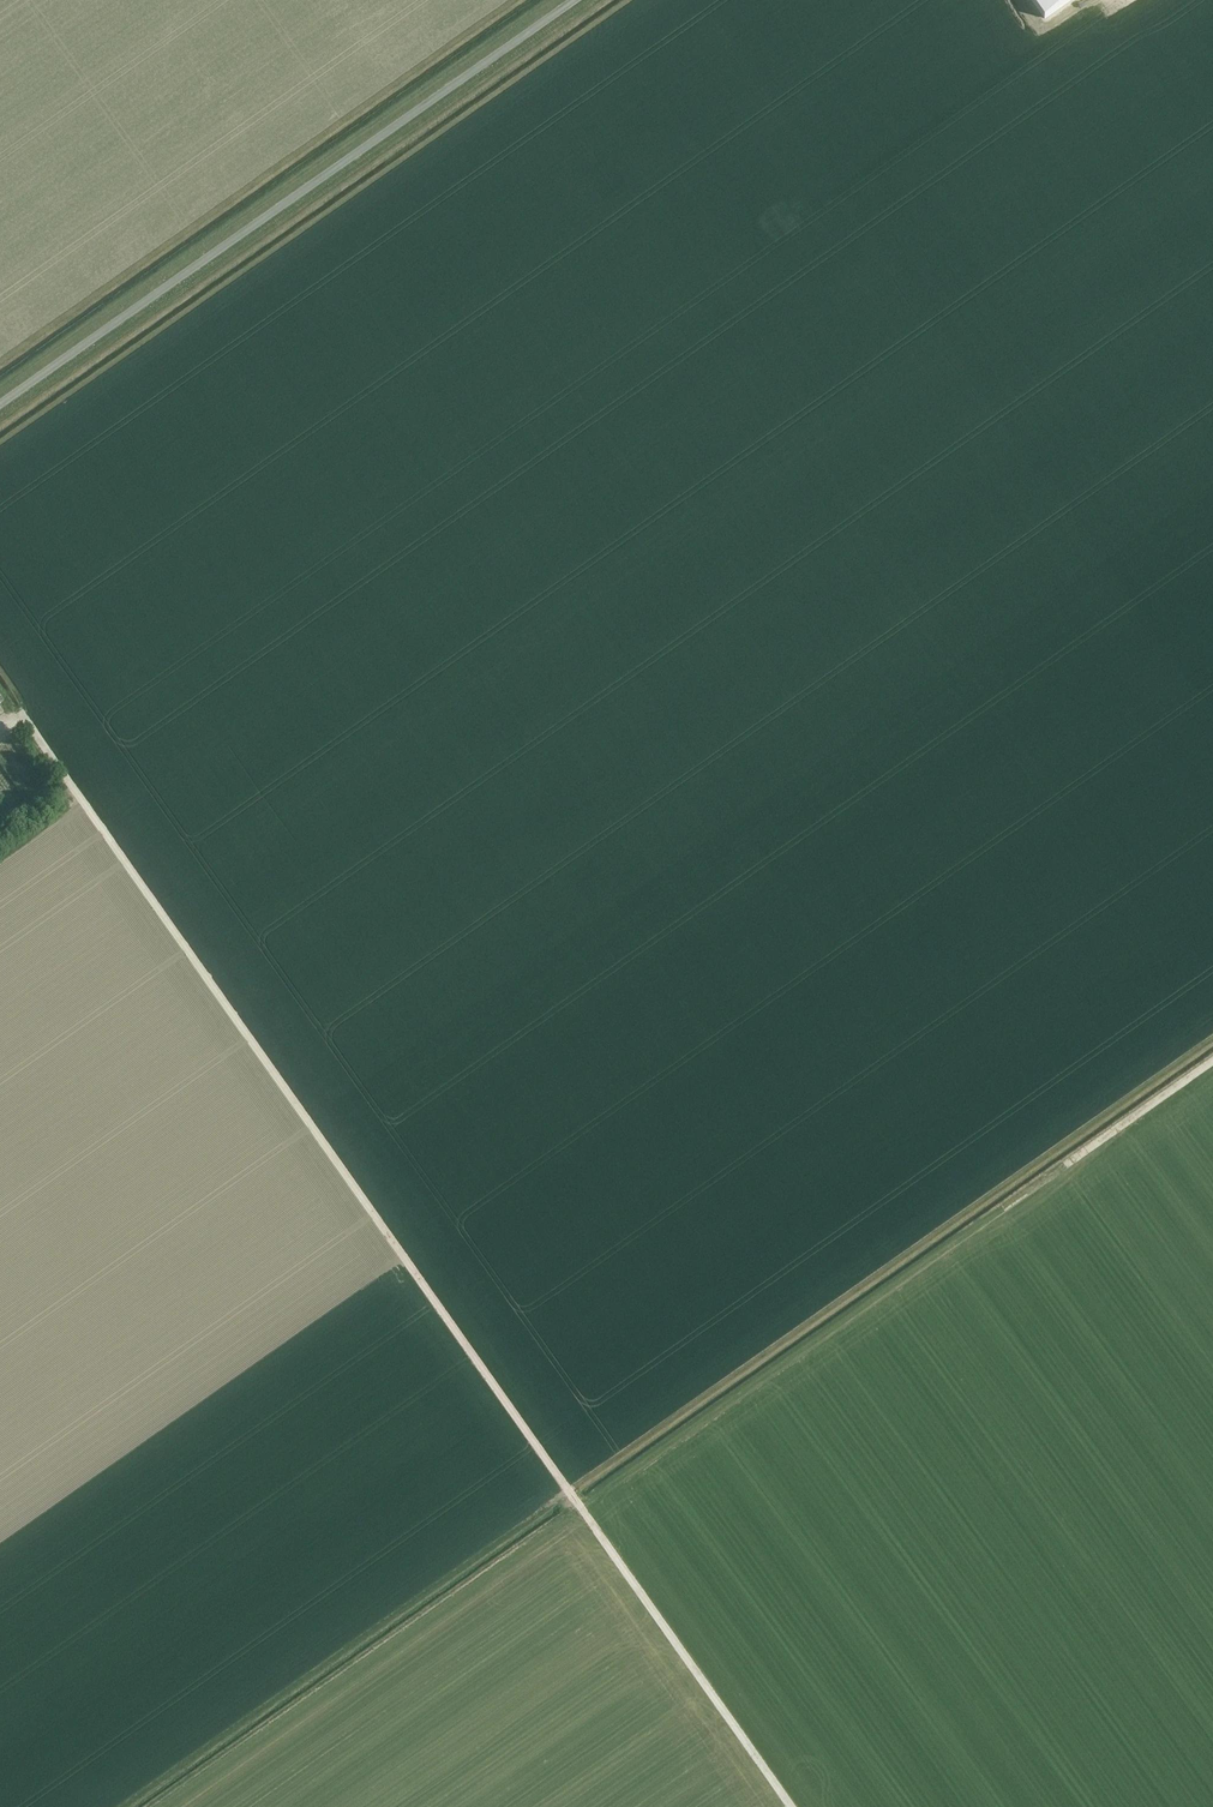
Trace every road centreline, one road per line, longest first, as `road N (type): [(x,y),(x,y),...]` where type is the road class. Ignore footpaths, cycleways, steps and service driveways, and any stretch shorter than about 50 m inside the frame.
road 1 (unclassified): [(0,400),(565,0)]

